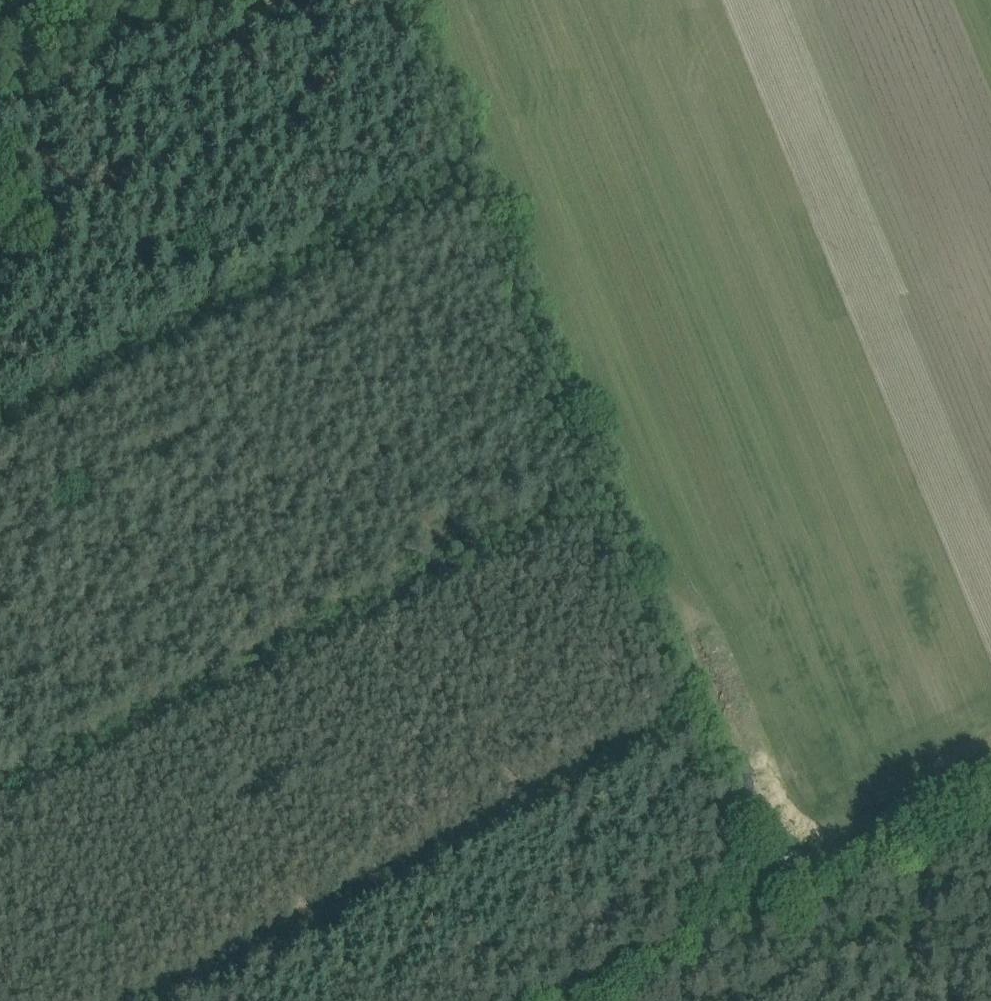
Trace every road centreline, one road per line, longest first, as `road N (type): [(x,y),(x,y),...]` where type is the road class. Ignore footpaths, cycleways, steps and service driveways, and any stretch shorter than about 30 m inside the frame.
road 1 (track): [(583,1000),(633,965),(754,910),(990,776)]

